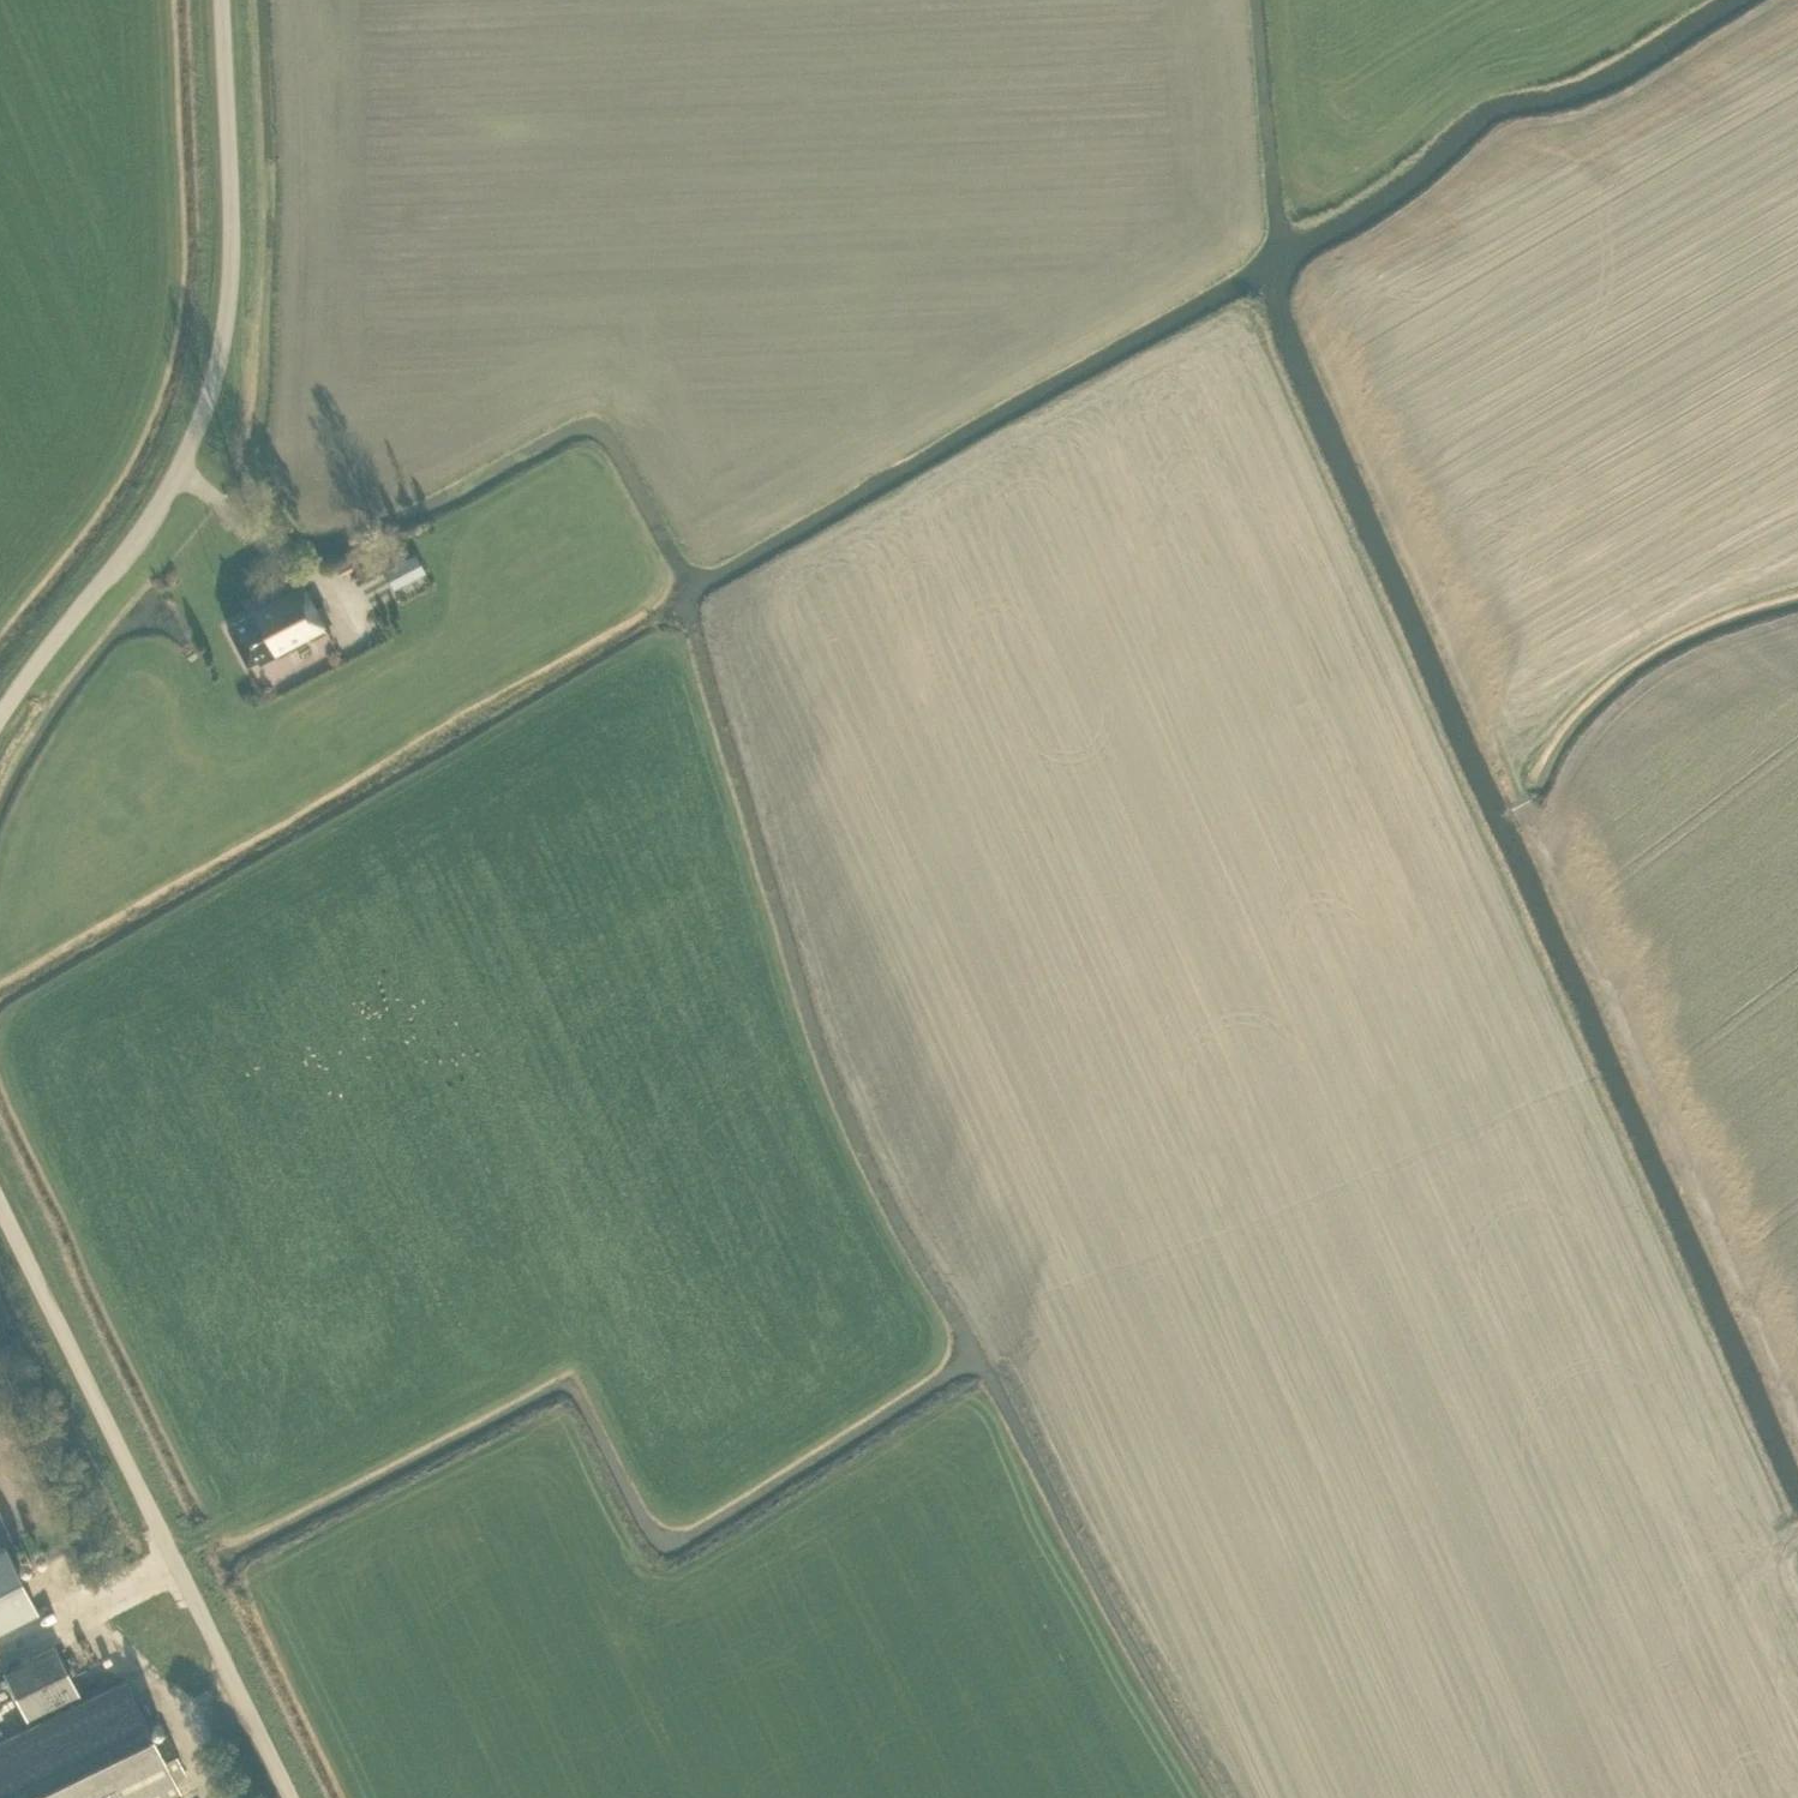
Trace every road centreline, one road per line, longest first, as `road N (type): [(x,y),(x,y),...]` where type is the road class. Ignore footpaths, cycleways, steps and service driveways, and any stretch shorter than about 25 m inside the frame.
road 1 (unclassified): [(0,712),(146,531),(217,384),(234,286),(225,0)]
road 2 (unclassified): [(291,1797),(0,1205)]

